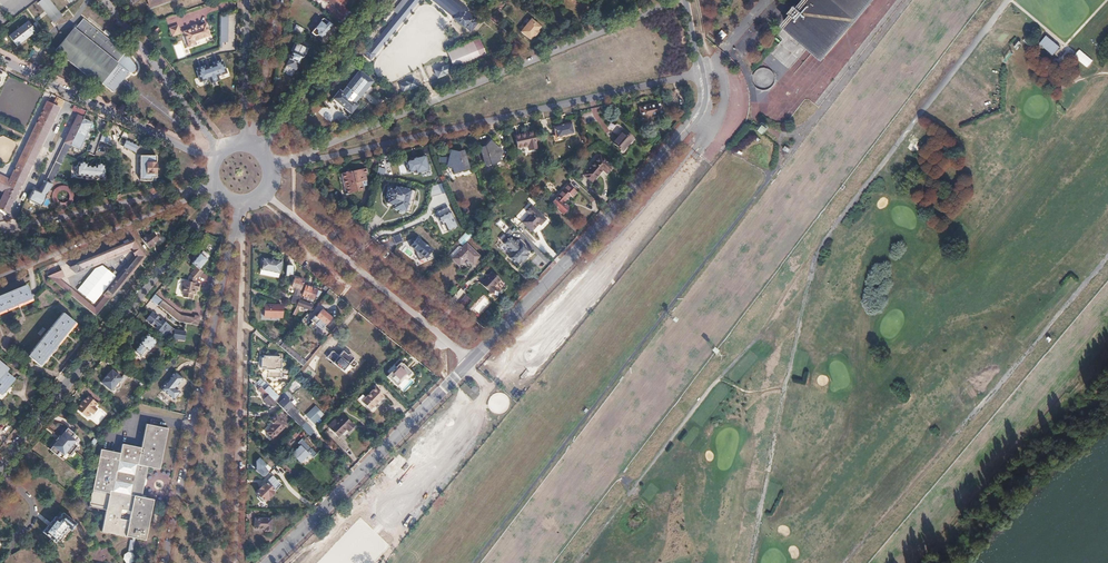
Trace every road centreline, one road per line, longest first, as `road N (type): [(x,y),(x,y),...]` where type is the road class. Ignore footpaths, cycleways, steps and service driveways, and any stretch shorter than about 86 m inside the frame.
road 1 (residential): [(270,169),(703,73)]
road 2 (residential): [(269,165),(673,0)]
road 3 (residential): [(472,362),(693,121),(706,98),(703,73)]
road 4 (residential): [(164,562),(238,202)]
road 5 (residential): [(246,202),(237,562)]
road 6 (residential): [(0,469),(219,193)]
road 7 (residential): [(268,562),(472,362)]
road 8 (residential): [(263,192),(472,362)]
road 9 (residential): [(214,162),(0,59)]
road 10 (residential): [(216,189),(0,277)]
road 11 (residential): [(0,232),(214,184)]
road 12 (residential): [(259,150),(380,0)]
road 13 (residential): [(106,0),(221,151)]
road 14 (residential): [(252,146),(285,0)]
road 15 (residential): [(246,0),(242,144)]

